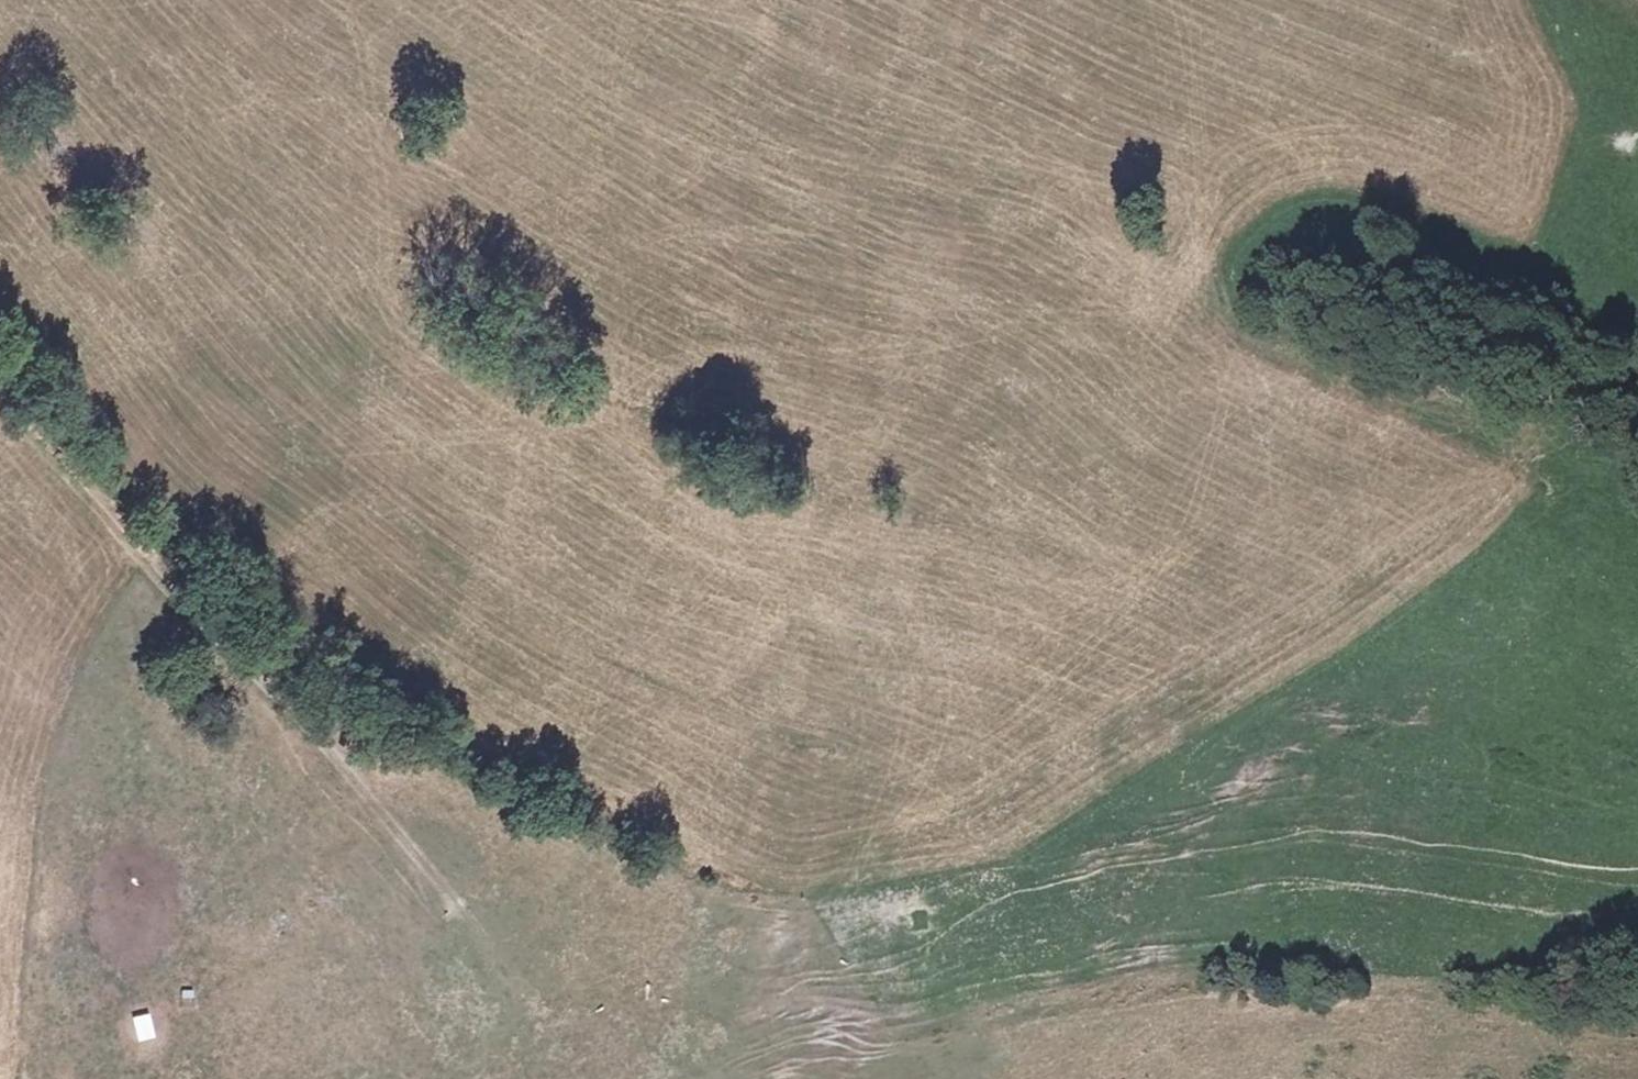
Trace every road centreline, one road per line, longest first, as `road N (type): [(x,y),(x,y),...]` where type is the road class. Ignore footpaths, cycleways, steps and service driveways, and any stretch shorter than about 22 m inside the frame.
road 1 (track): [(0,393),(146,566),(445,886)]

